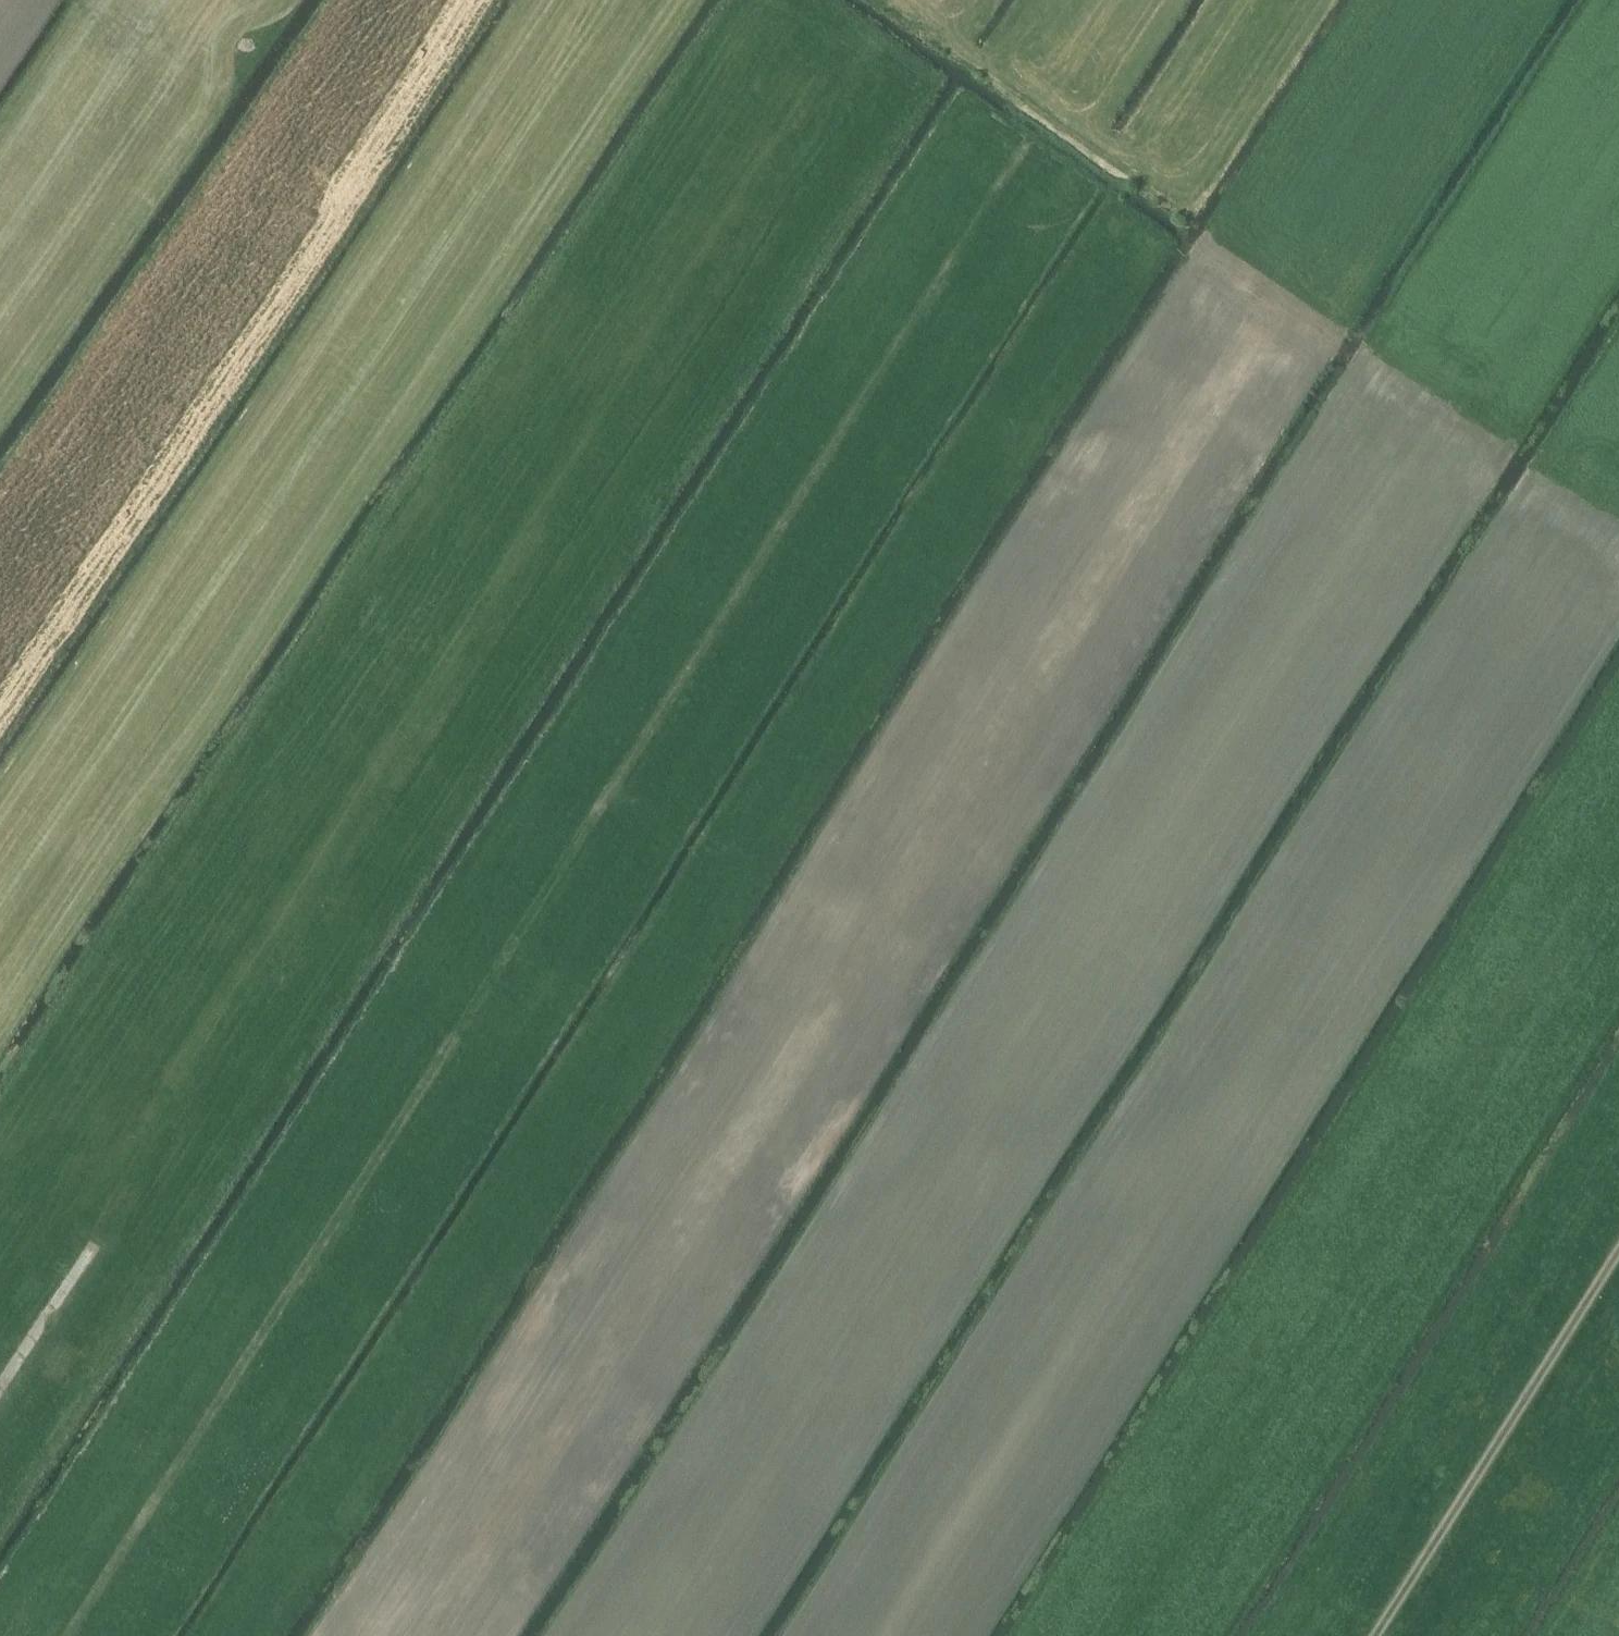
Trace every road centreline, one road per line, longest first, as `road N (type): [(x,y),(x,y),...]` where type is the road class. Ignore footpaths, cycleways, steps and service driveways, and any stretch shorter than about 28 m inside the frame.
road 1 (track): [(1618,1248),(1373,1635)]
road 2 (track): [(69,1635),(184,1459)]
road 3 (track): [(95,1245),(0,1390)]

